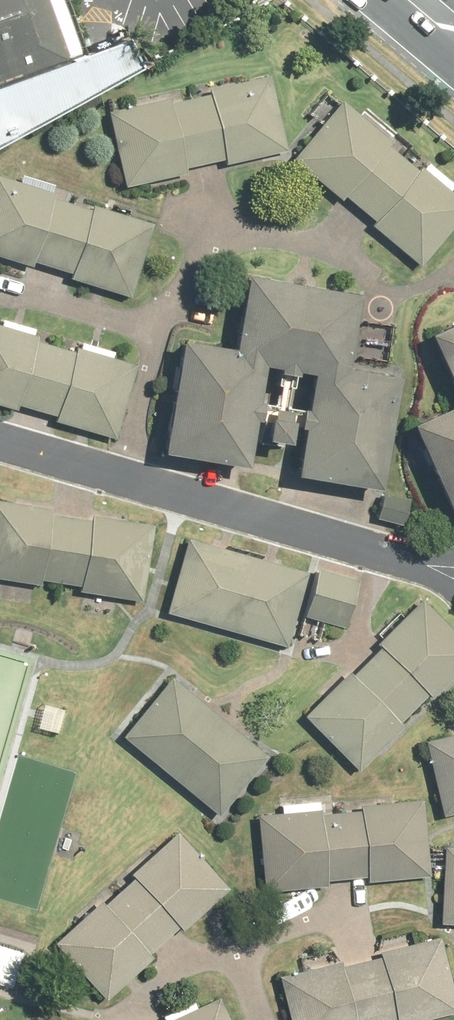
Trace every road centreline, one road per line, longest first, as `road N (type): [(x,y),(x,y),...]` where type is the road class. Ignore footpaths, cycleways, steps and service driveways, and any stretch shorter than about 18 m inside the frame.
road 1 (residential): [(427,564),(125,476)]
road 2 (residential): [(209,228),(339,252),(368,273),(384,313)]
road 3 (residential): [(0,295),(156,335)]
road 4 (residential): [(125,476),(156,335)]
road 5 (residential): [(125,476),(0,440)]

